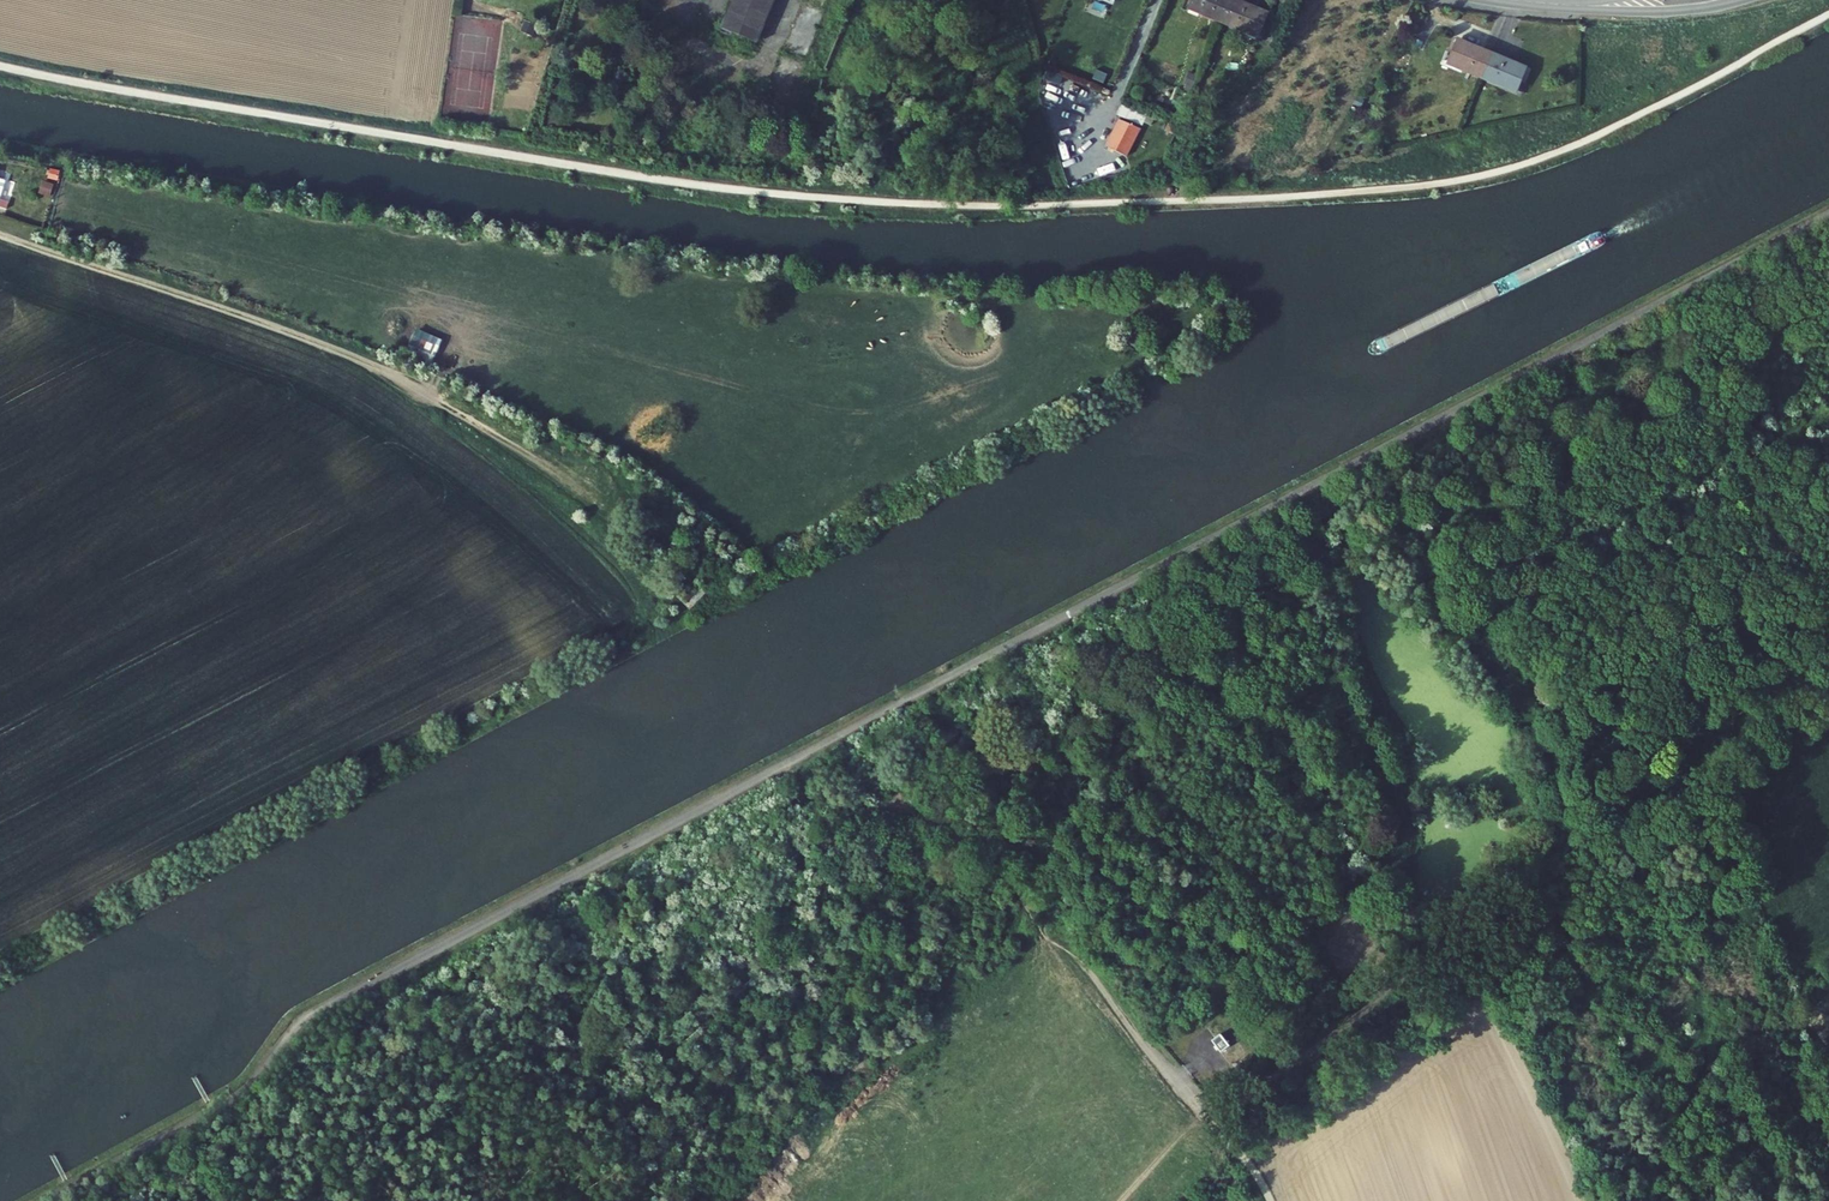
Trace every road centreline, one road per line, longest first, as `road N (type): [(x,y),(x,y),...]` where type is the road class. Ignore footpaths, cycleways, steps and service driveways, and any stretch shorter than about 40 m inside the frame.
road 1 (track): [(0,234),(224,307),(555,456)]
road 2 (unclassified): [(1044,930),(1083,965),(1270,1200)]
road 3 (unclassified): [(1676,0),(1593,6),(1507,0)]

